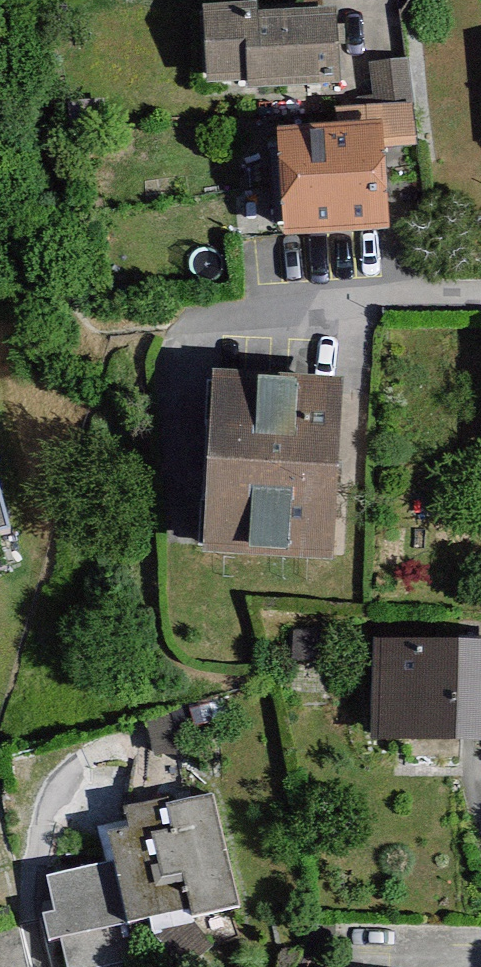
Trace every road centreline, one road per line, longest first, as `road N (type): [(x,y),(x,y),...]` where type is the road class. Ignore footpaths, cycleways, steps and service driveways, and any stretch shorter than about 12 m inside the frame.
road 1 (residential): [(180,325),(383,296),(480,298)]

